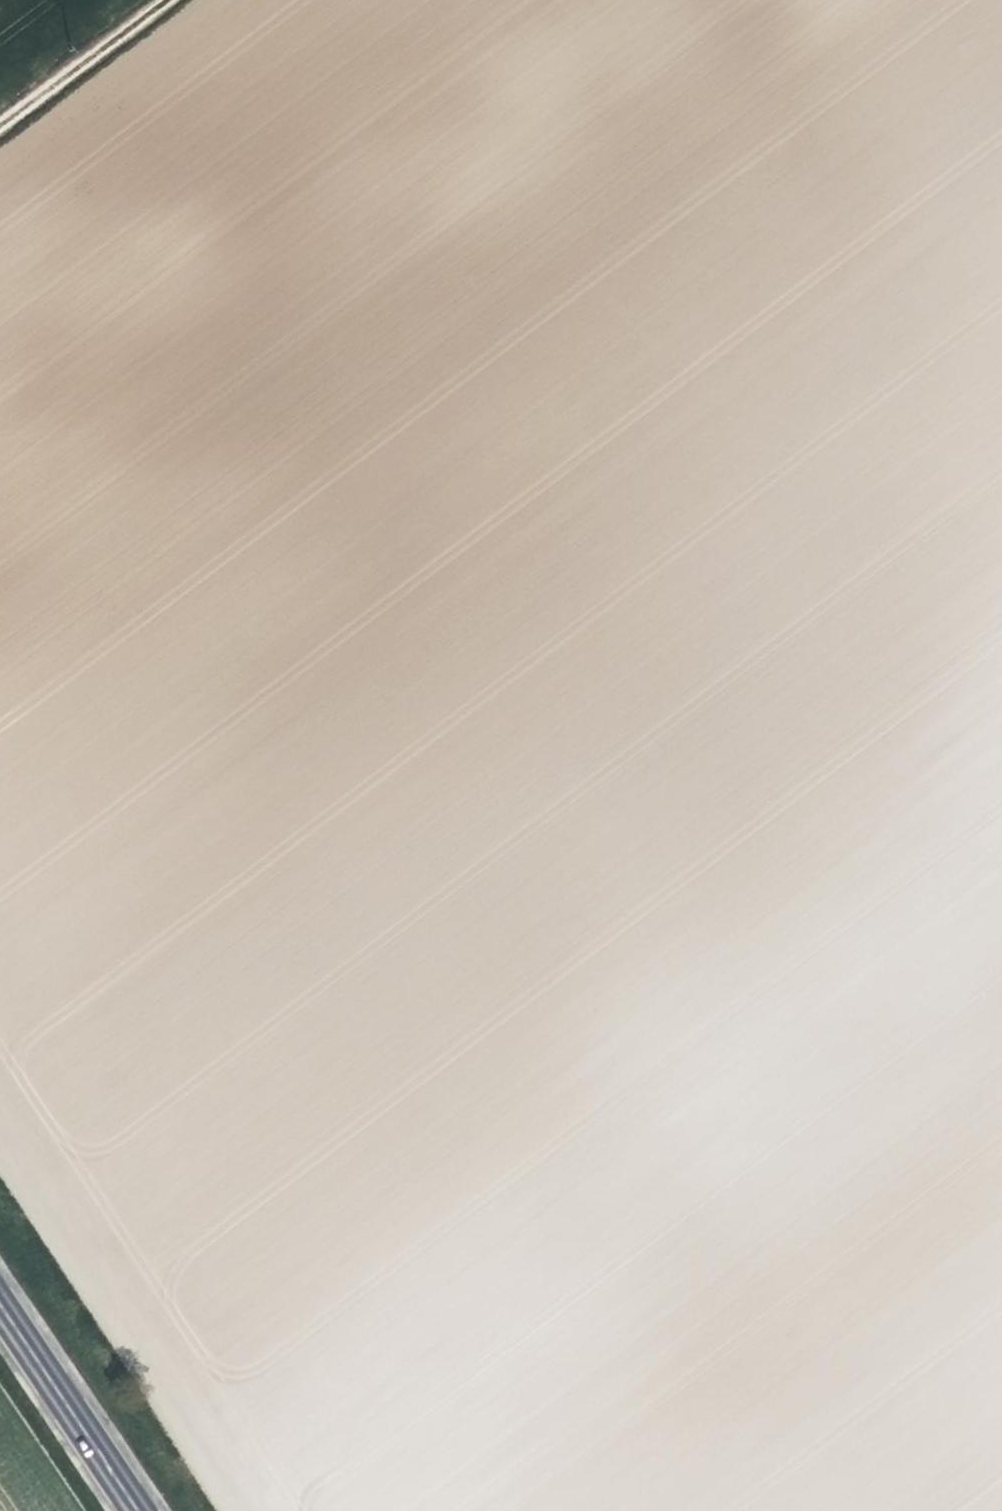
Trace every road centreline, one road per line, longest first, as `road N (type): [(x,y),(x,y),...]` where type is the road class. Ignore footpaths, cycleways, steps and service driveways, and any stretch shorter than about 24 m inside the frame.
road 1 (primary): [(140,1510),(0,1305)]
road 2 (track): [(0,125),(165,0)]

